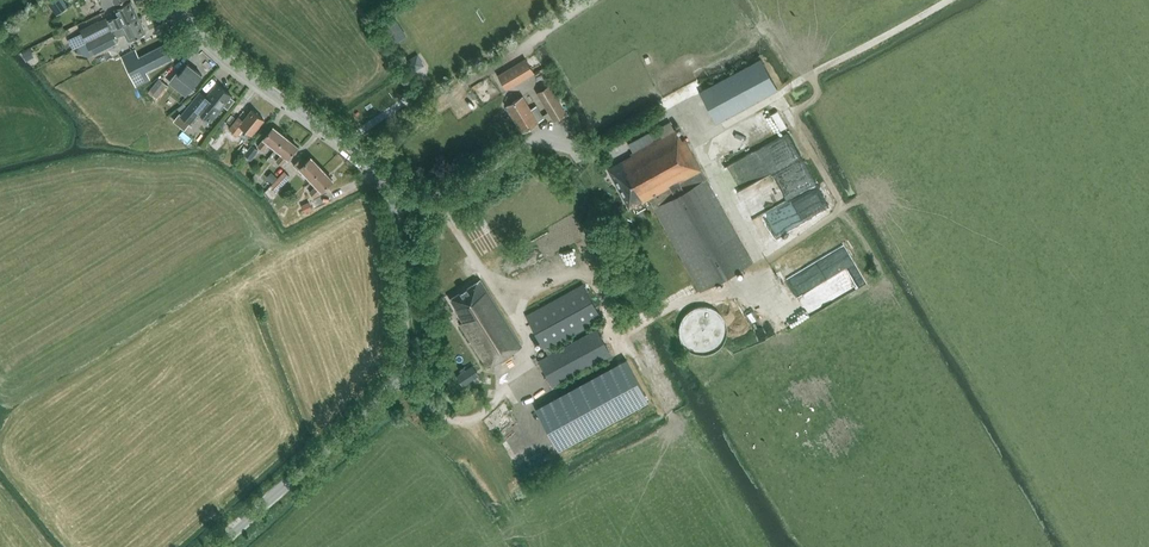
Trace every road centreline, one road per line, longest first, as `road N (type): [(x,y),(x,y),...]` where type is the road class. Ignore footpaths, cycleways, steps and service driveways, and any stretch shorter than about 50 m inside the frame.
road 1 (unclassified): [(217,546),(365,415),(395,377),(405,313),(393,203)]
road 2 (unclassified): [(393,203),(456,192),(533,141),(588,154),(680,110)]
road 3 (unclassified): [(393,203),(373,169),(215,48),(177,0)]
road 4 (track): [(699,142),(949,0)]
road 5 (track): [(778,95),(844,209),(768,260),(758,250)]

